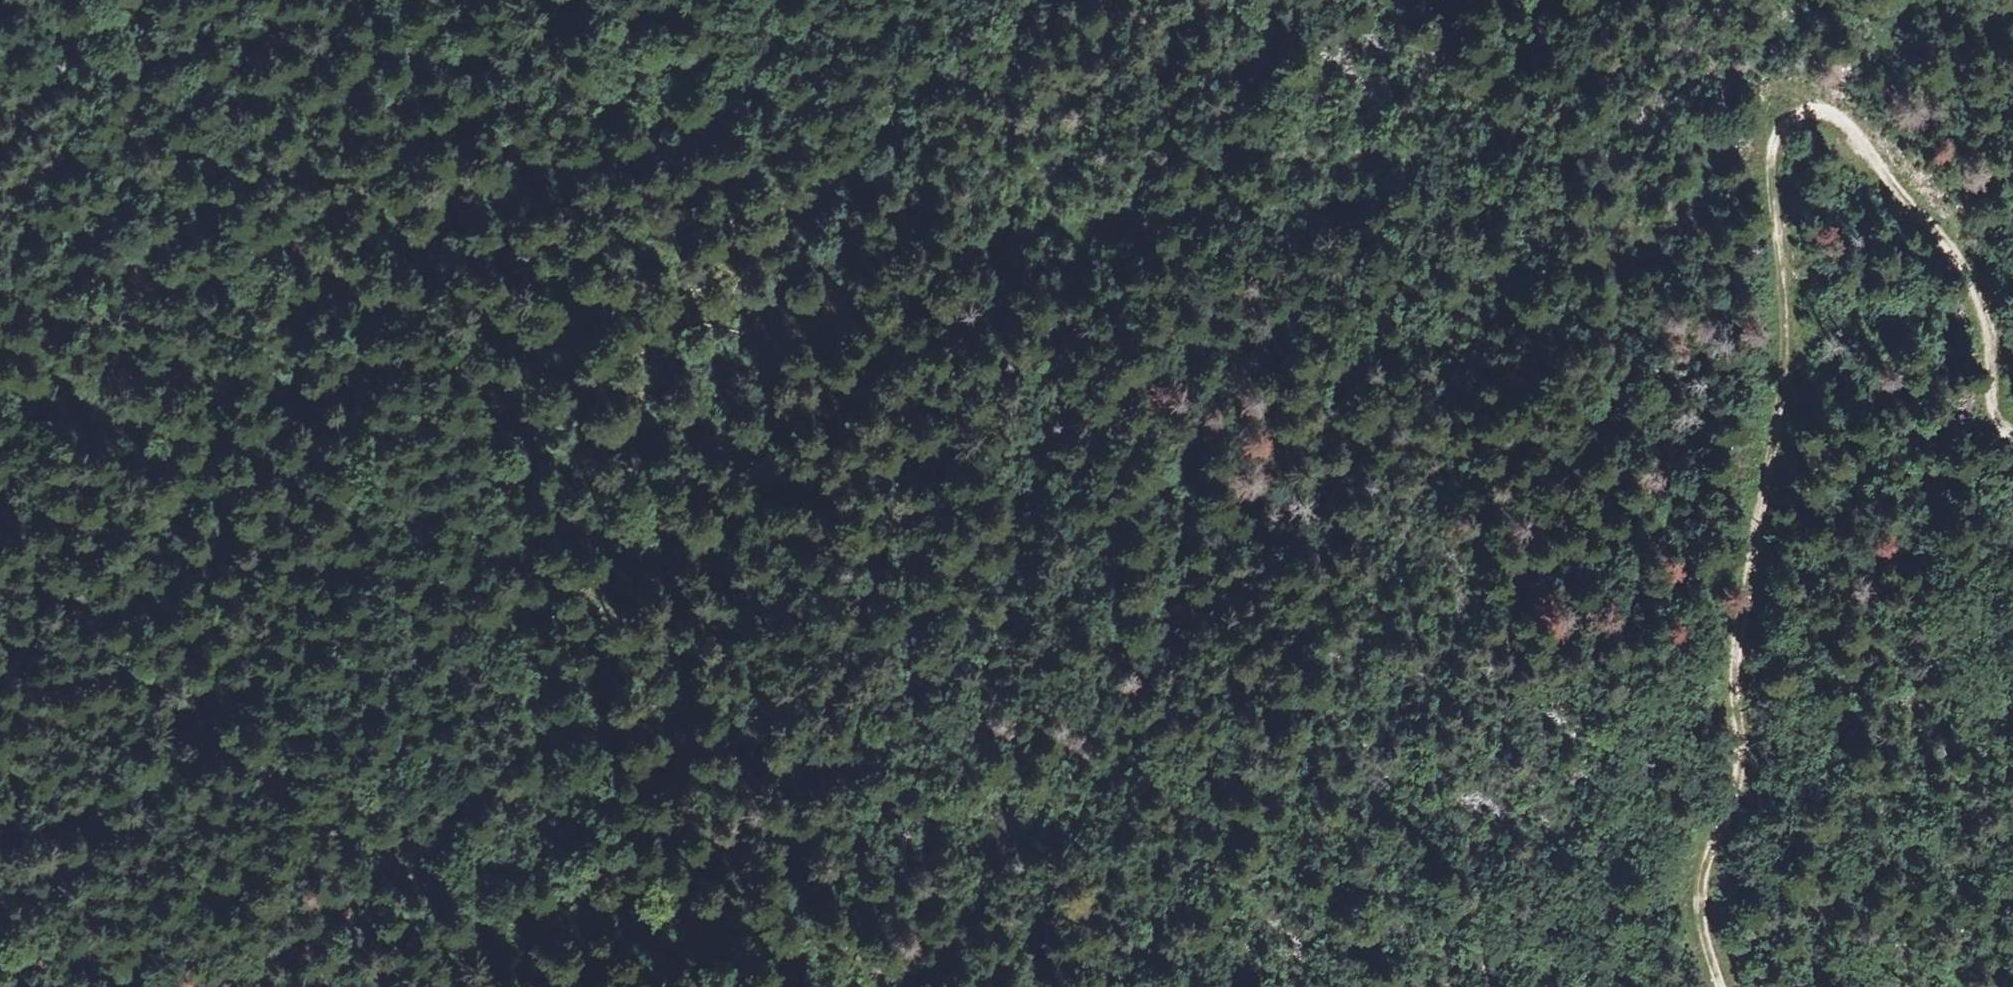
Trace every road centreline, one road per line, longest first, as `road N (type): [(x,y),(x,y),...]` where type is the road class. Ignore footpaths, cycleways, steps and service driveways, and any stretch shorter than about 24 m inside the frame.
road 1 (track): [(1719,986),(1700,909),(1714,841),(1741,773),(1735,654),(1780,376),(1770,167),(1787,124),(1809,113),(1833,115),(1950,253),(1983,332),(1992,422),(2012,435)]
road 2 (track): [(0,145),(73,50),(149,0)]

